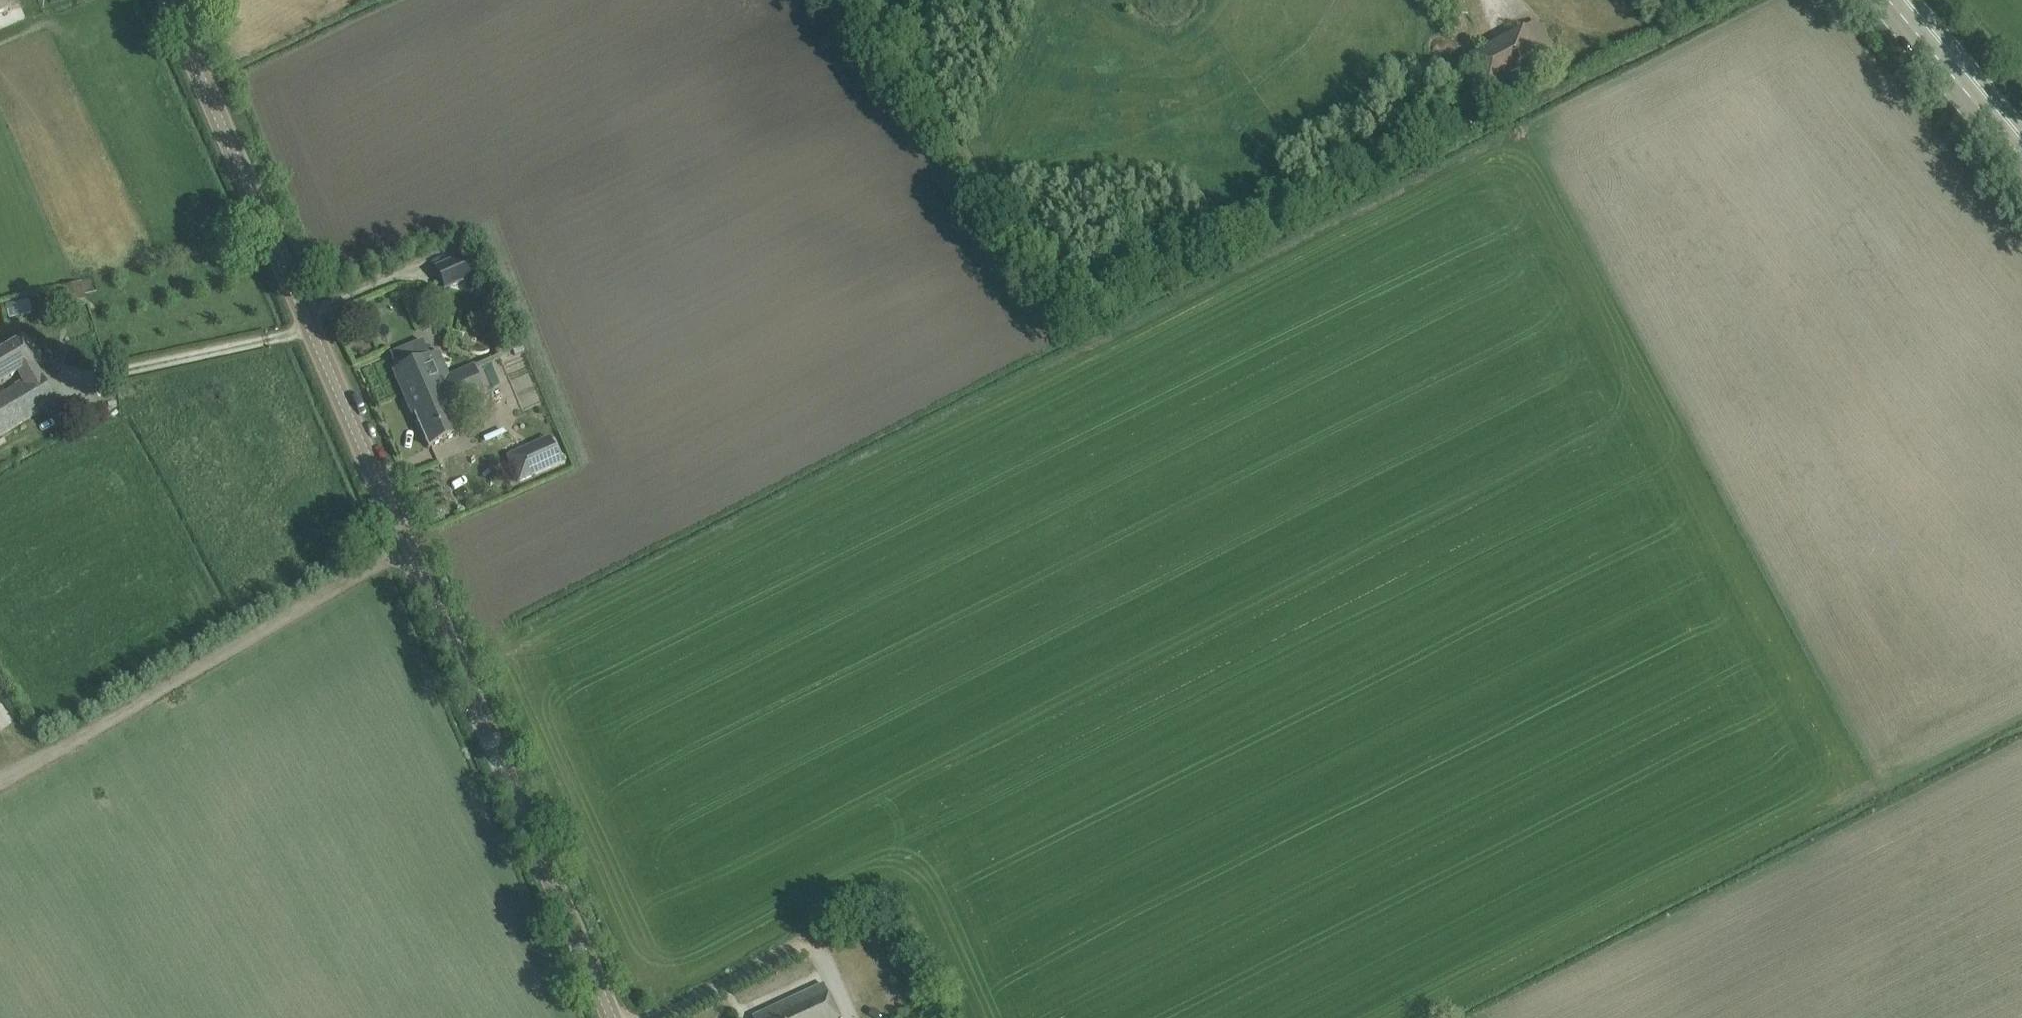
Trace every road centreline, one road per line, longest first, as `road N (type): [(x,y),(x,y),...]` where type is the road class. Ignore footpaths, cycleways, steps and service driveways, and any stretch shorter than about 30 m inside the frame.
road 1 (unclassified): [(611,1017),(166,0)]
road 2 (primary): [(2021,145),(1903,0)]

